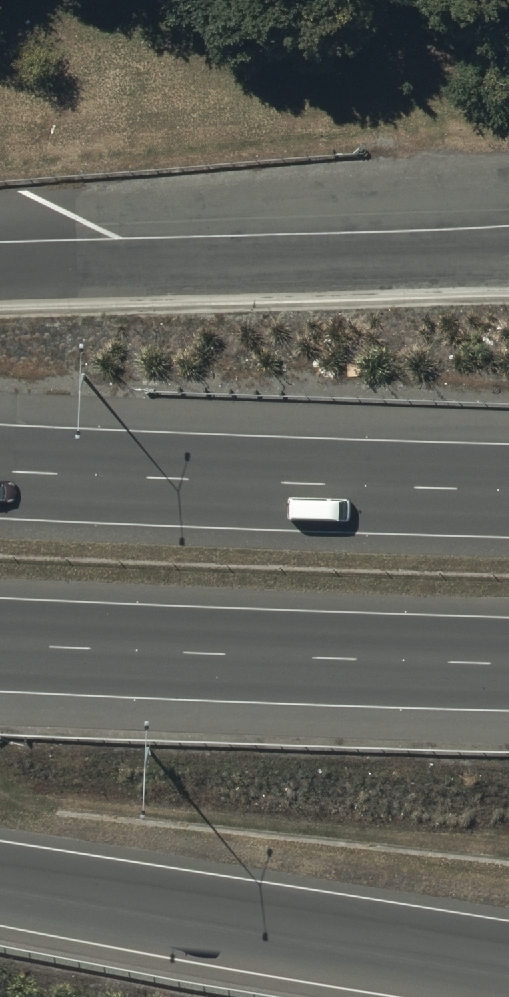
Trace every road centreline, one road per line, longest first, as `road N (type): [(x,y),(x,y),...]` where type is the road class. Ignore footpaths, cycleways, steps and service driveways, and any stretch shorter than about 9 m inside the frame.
road 1 (motorway): [(508,968),(0,883)]
road 2 (motorway): [(0,472),(508,490)]
road 3 (motorway): [(508,661),(0,644)]
road 4 (motorway): [(0,268),(508,253)]

